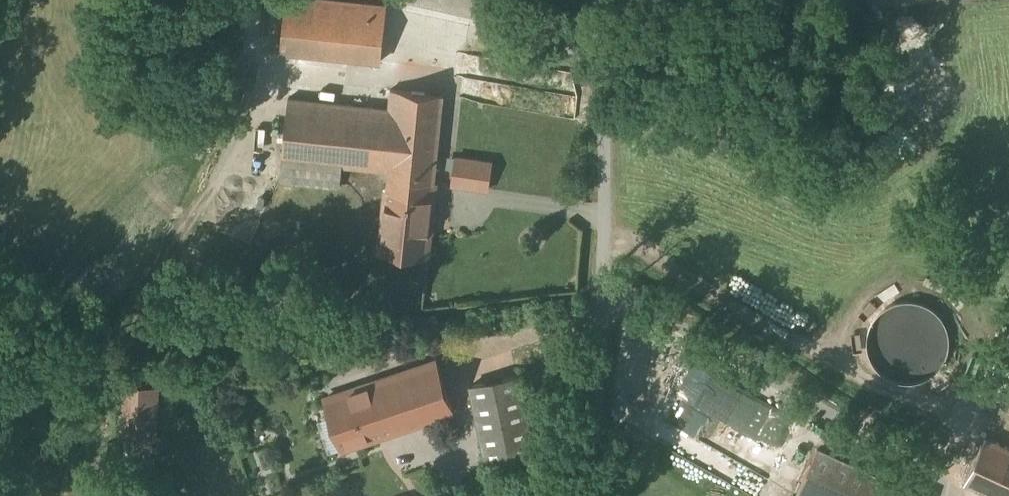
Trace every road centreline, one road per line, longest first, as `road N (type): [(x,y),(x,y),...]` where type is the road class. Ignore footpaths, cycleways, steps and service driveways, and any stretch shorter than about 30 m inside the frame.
road 1 (unclassified): [(580,495),(605,290),(608,121),(588,0)]

